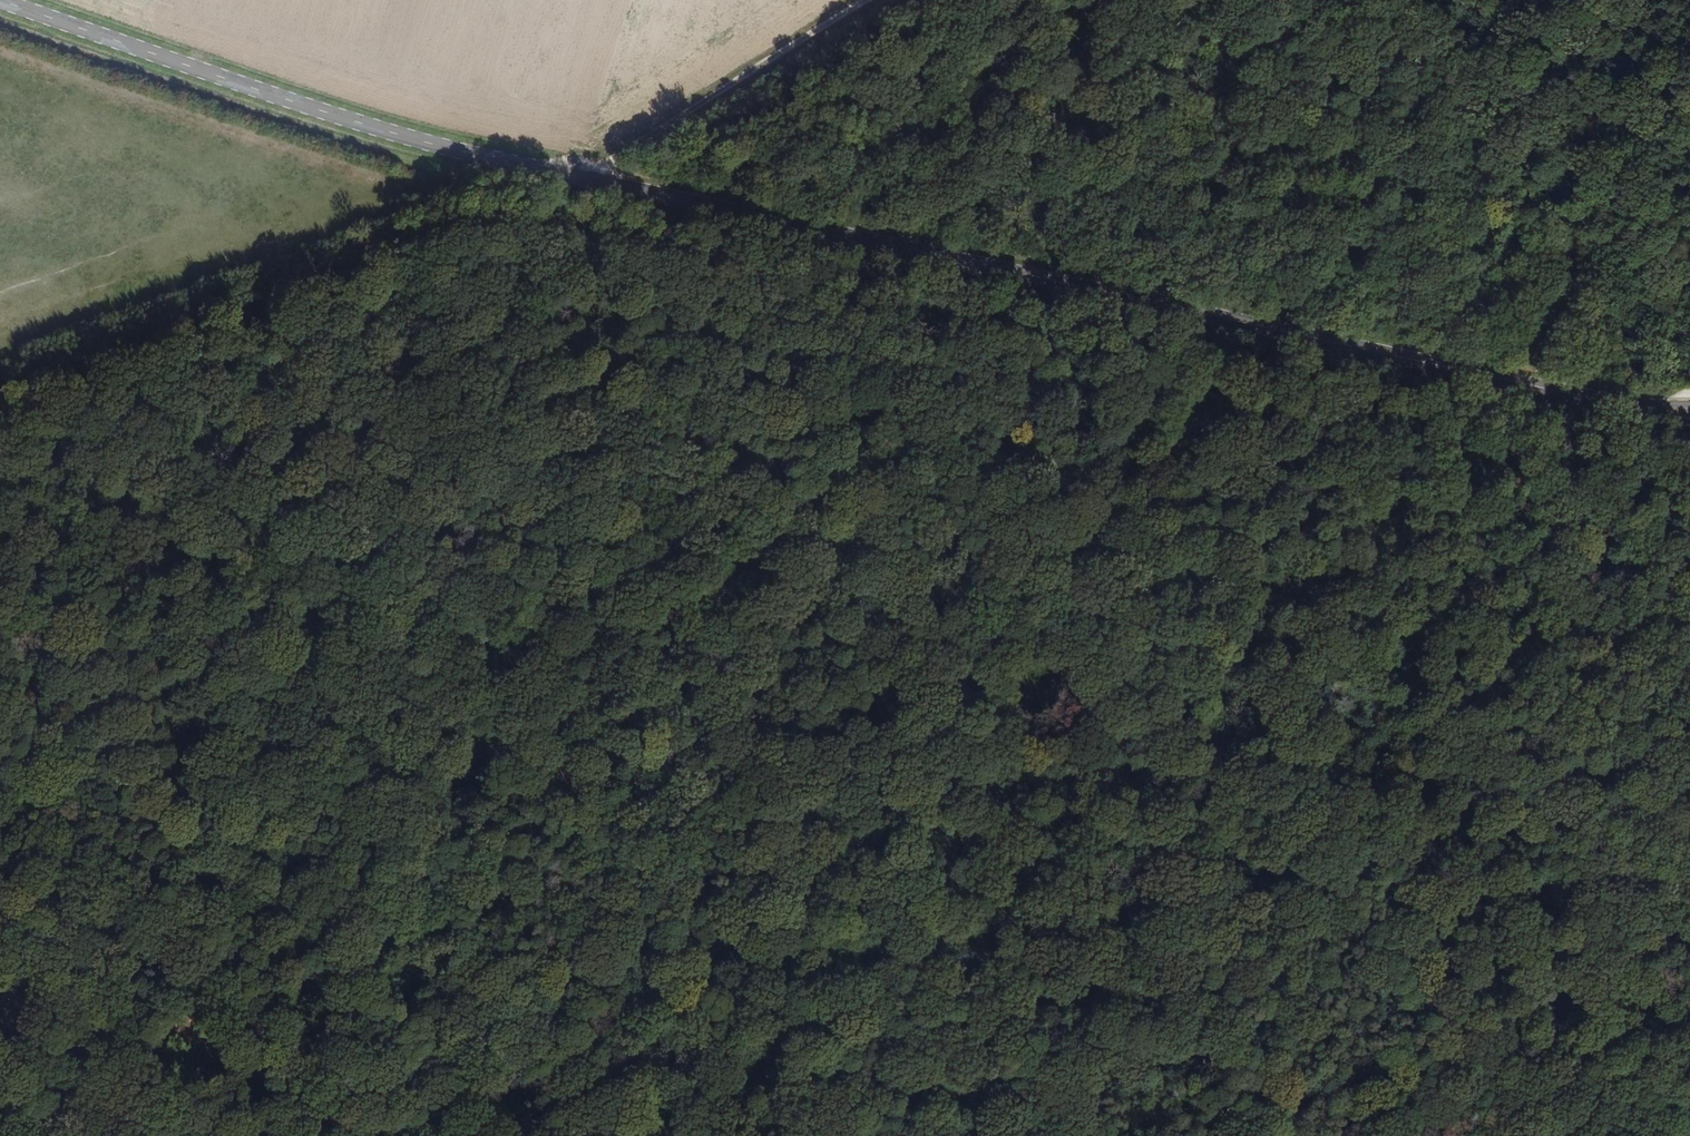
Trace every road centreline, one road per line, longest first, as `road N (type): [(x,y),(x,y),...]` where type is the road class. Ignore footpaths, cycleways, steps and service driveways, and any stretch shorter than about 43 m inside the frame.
road 1 (tertiary): [(1689,412),(1646,420),(753,231),(357,121),(0,0)]
road 2 (track): [(350,1135),(0,917)]
road 3 (track): [(875,0),(585,179)]

